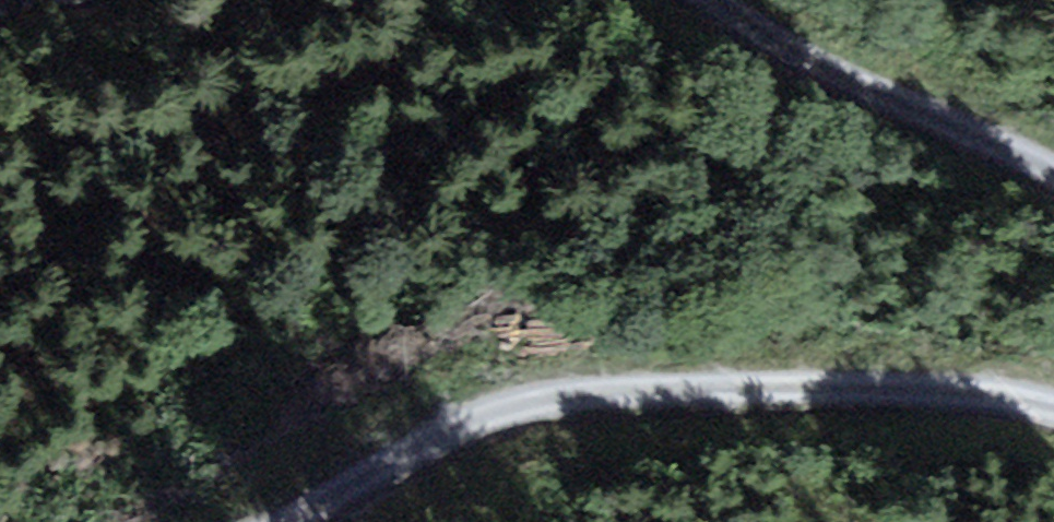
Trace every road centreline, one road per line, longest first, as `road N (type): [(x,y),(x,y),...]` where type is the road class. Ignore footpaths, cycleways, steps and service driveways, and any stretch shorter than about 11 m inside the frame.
road 1 (track): [(288,521),(465,421),(518,402),(953,377),(1053,402)]
road 2 (track): [(1053,177),(721,0)]

